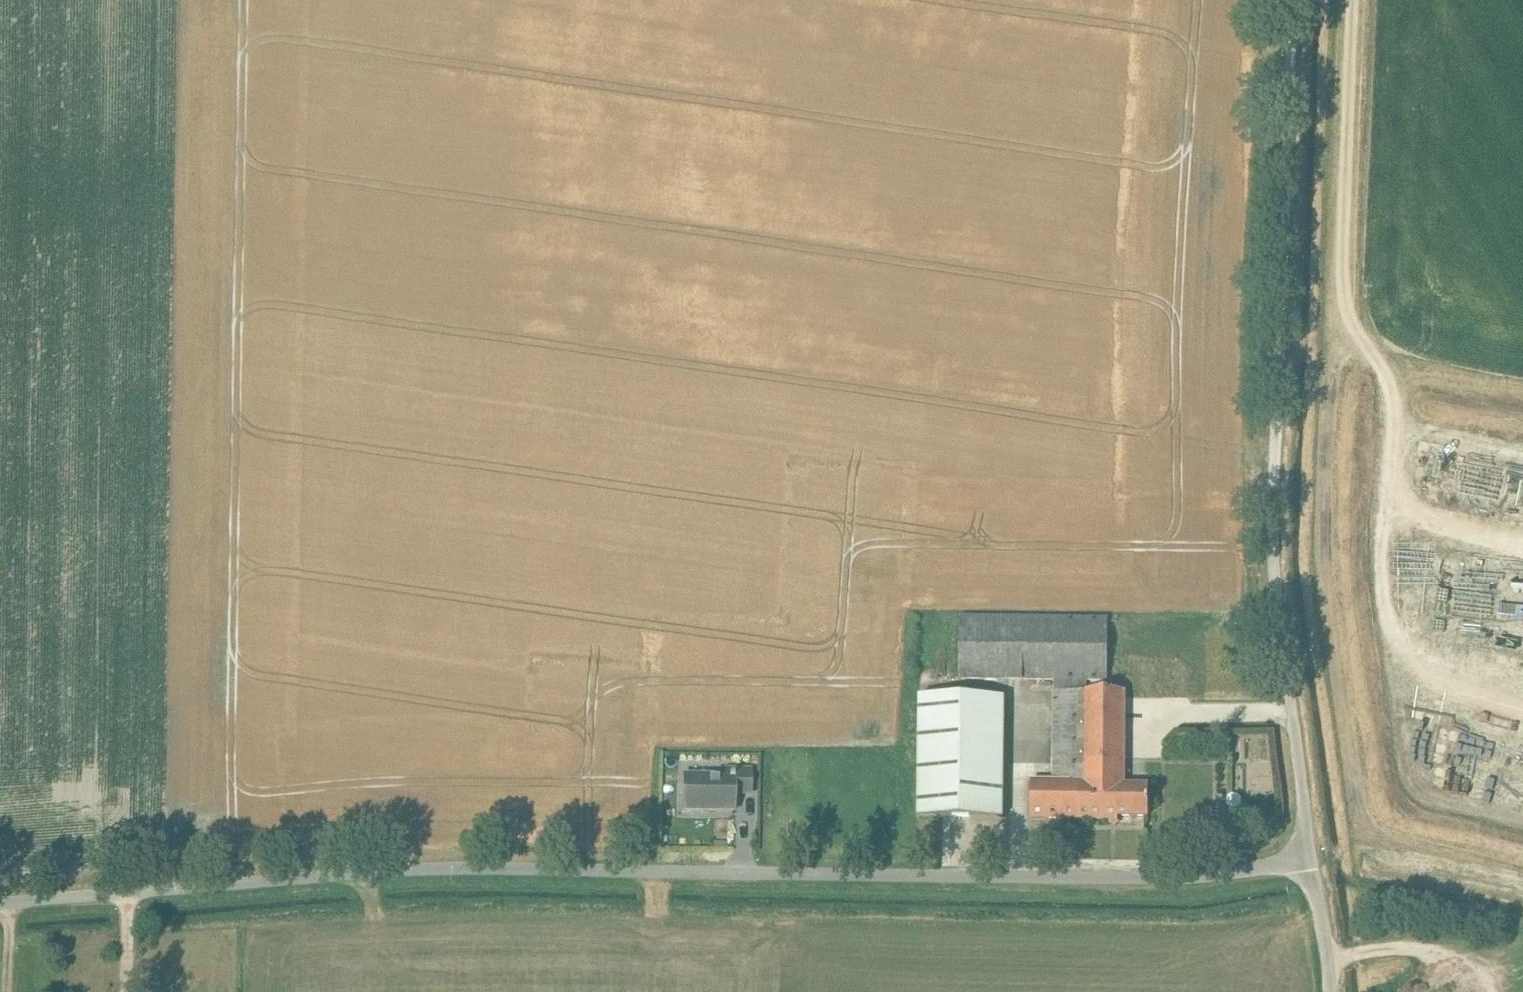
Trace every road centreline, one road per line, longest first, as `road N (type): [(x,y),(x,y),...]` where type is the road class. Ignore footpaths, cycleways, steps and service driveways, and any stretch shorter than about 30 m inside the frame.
road 1 (unclassified): [(1313,861),(1198,878),(510,869),(0,907)]
road 2 (unclassified): [(1313,861),(1273,533),(1295,0)]
road 3 (track): [(1360,0),(1345,320),(1369,346),(1391,404),(1393,526),(1522,555)]
road 4 (track): [(1522,886),(1375,852)]
road 5 (unclassified): [(1331,991),(1313,861)]

